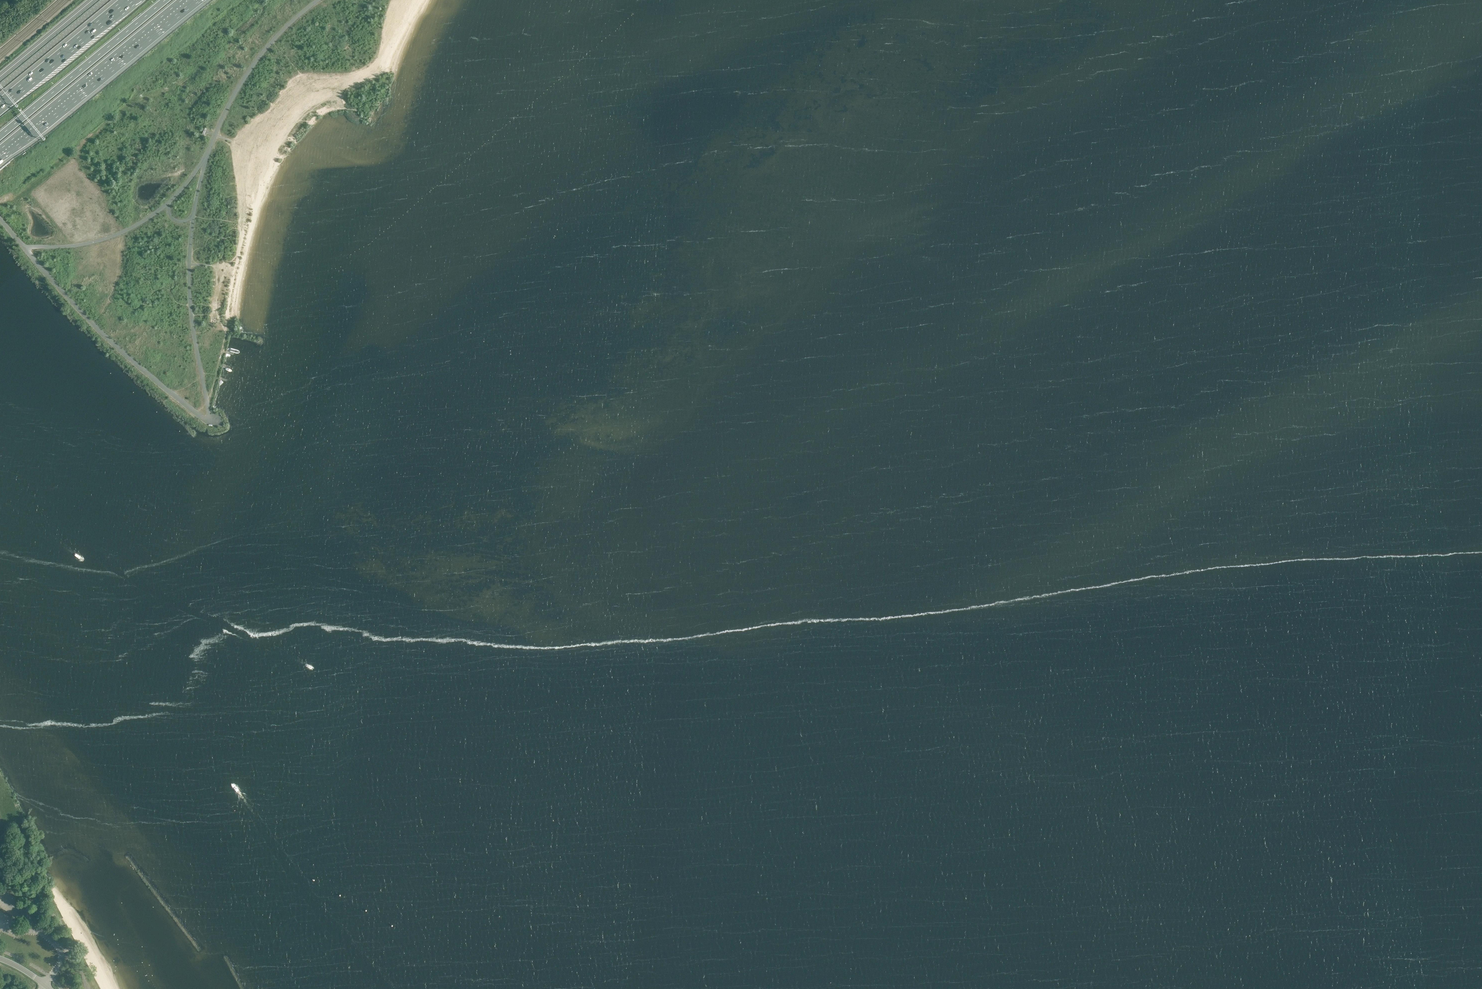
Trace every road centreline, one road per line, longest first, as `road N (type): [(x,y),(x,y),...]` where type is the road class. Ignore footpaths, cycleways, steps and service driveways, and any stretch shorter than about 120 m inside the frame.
road 1 (motorway): [(0,153),(187,0)]
road 2 (motorway): [(165,0),(0,135)]
road 3 (motorway): [(126,0),(0,105)]
road 4 (unclassified): [(0,86),(104,0)]

